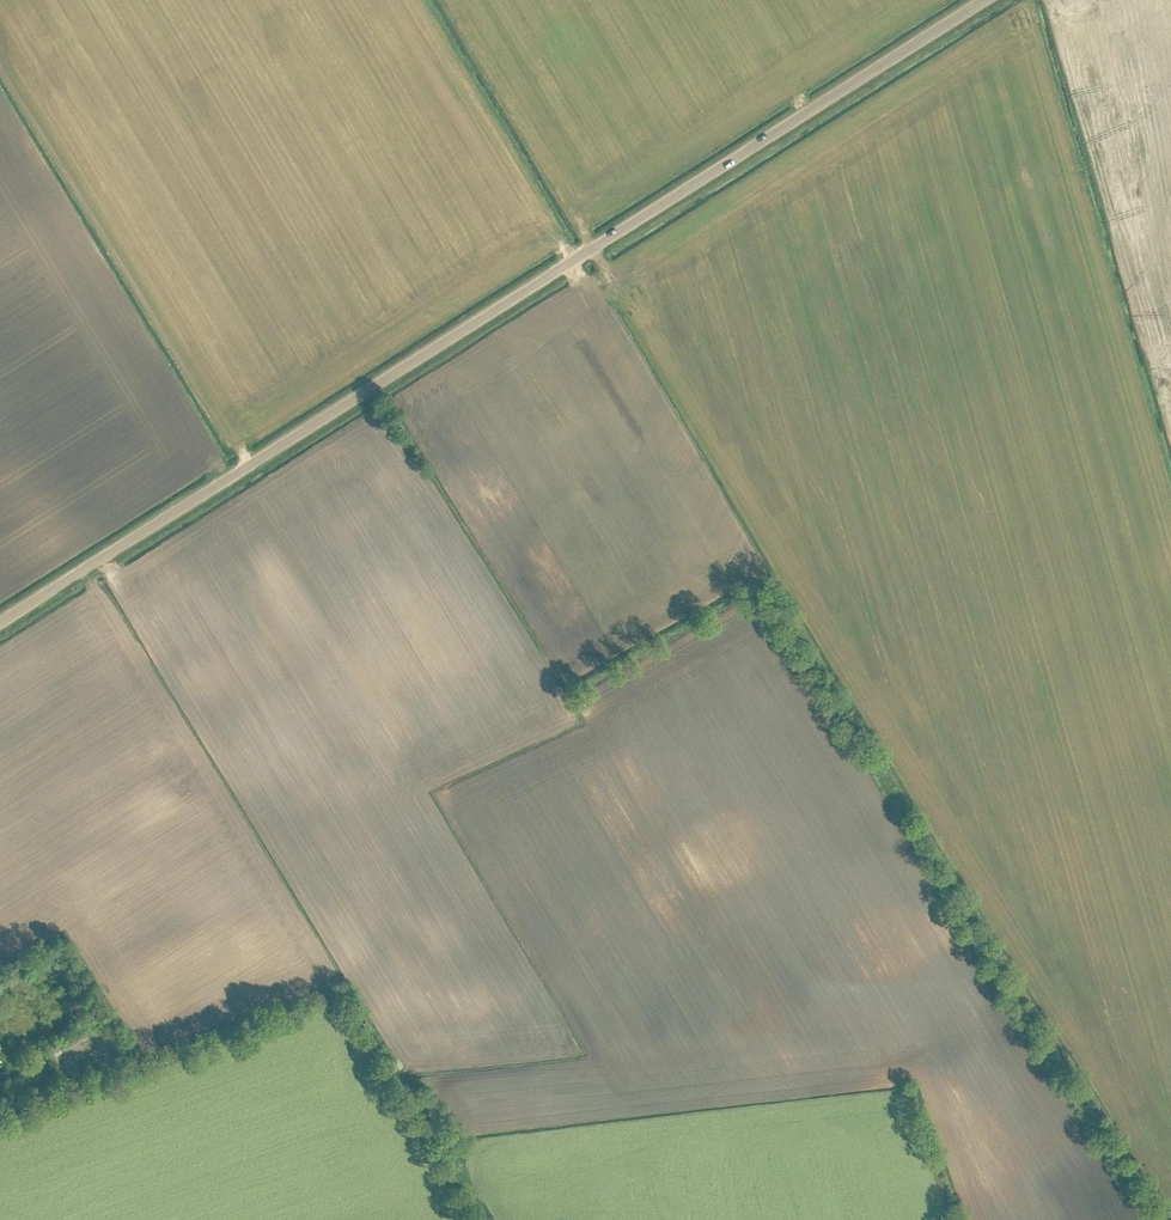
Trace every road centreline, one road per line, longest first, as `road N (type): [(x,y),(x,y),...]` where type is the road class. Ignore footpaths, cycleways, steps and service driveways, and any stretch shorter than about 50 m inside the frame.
road 1 (unclassified): [(0,622),(986,0)]

